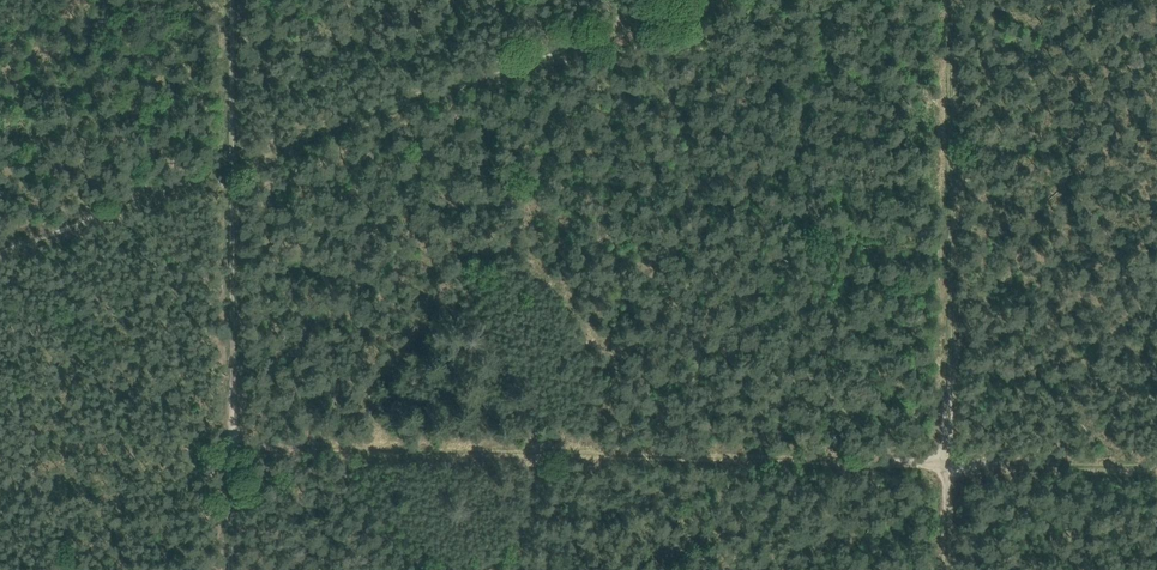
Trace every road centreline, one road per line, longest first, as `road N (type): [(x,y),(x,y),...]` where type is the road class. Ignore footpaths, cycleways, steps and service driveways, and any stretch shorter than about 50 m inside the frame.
road 1 (track): [(1156,466),(234,441)]
road 2 (track): [(949,569),(951,0)]
road 3 (track): [(234,569),(233,0)]
road 4 (track): [(459,88),(109,213)]
road 5 (track): [(702,0),(575,46)]
road 6 (track): [(575,46),(459,88)]

